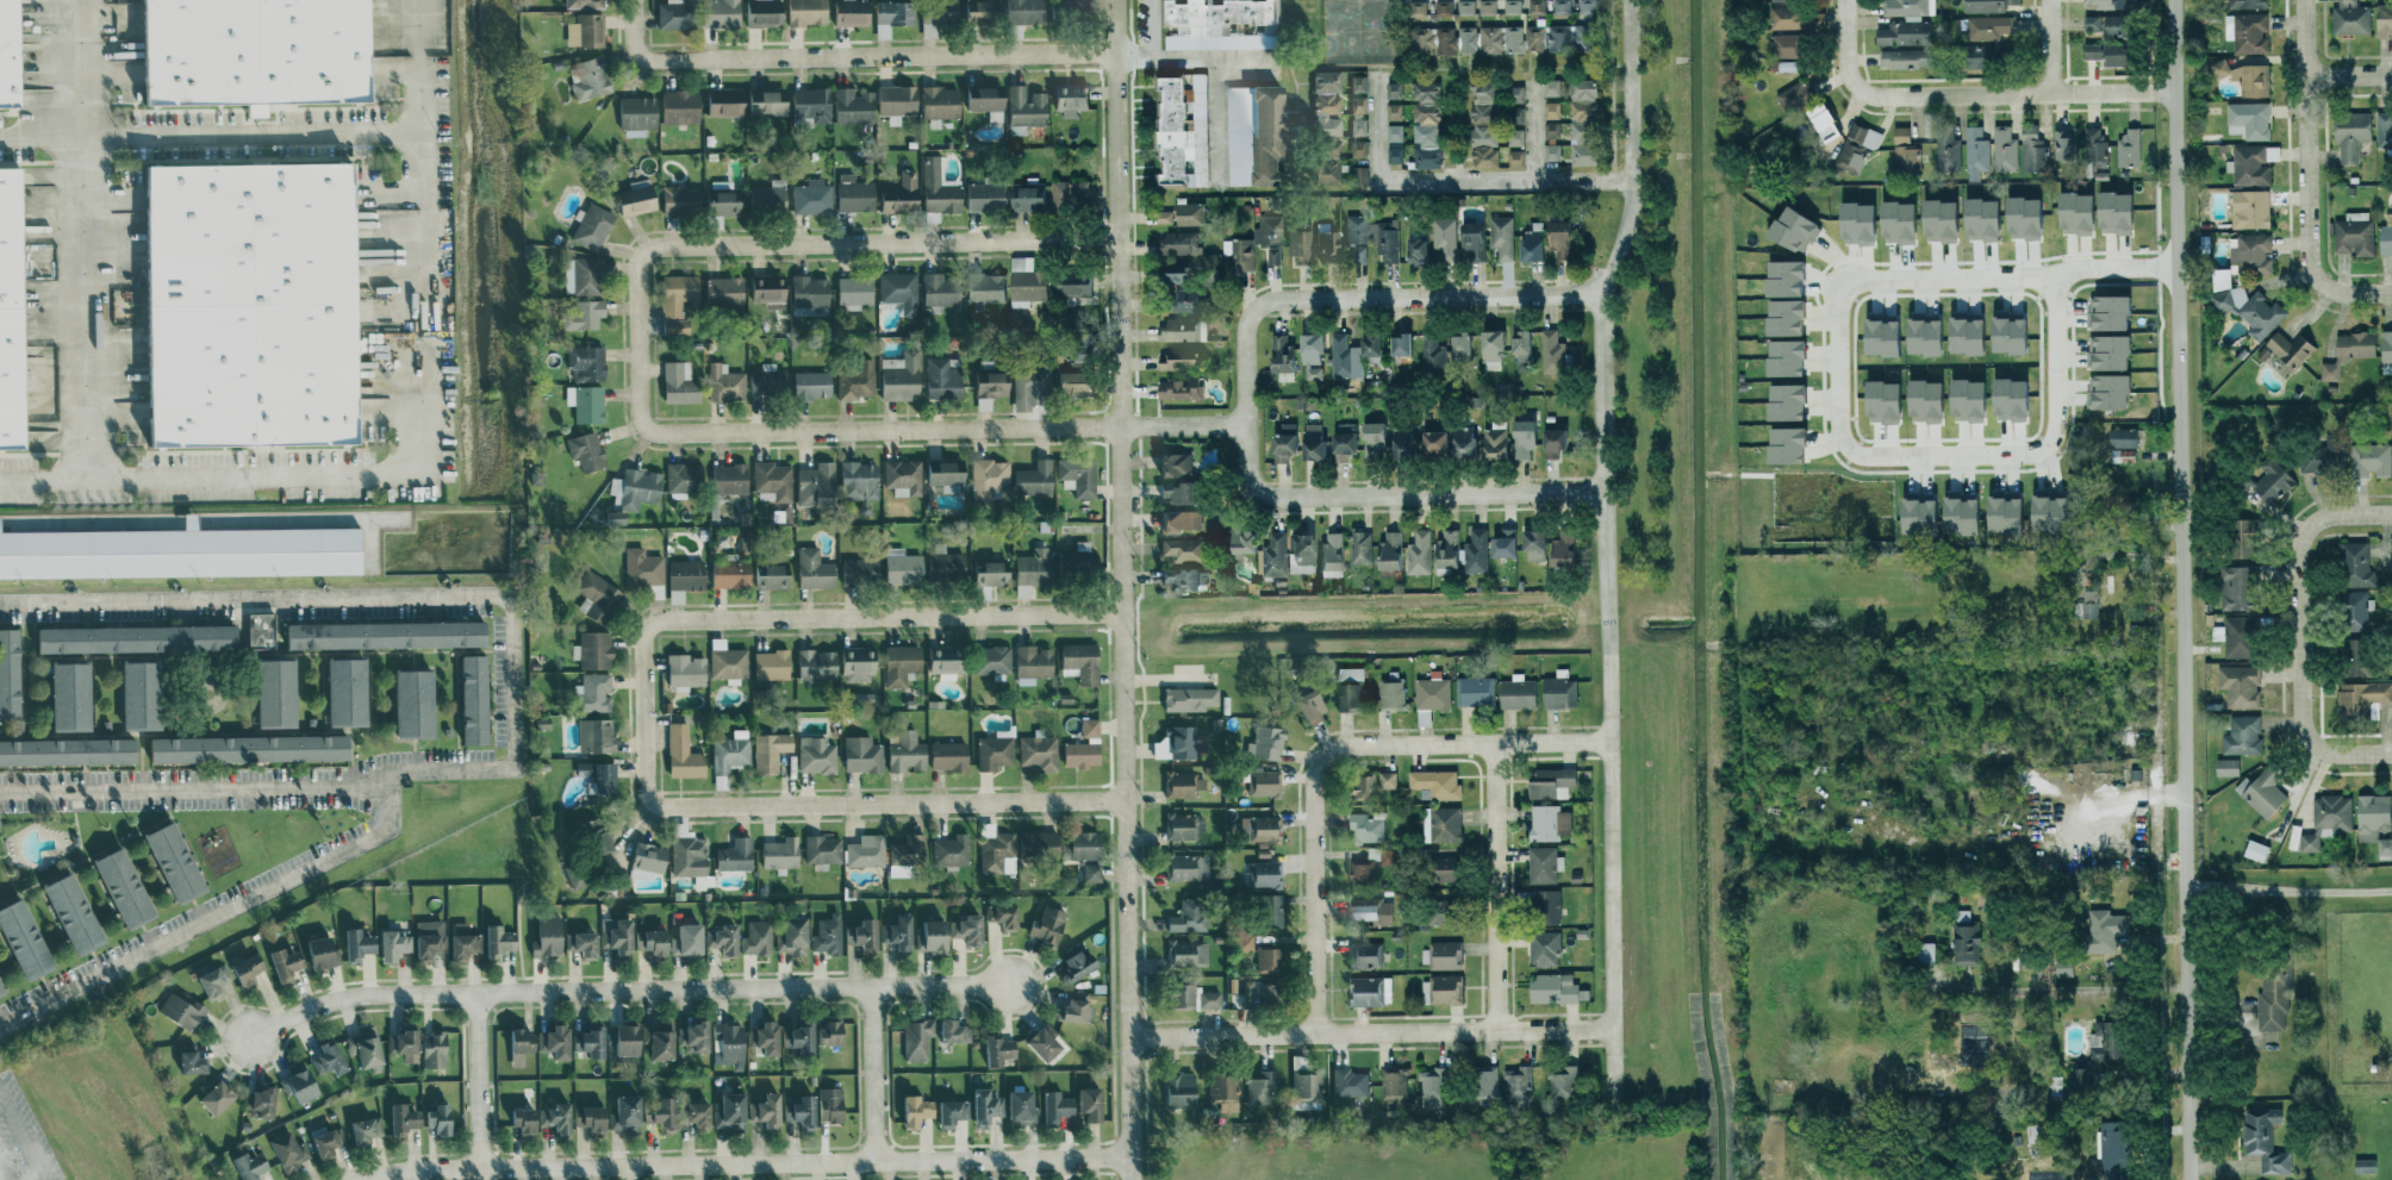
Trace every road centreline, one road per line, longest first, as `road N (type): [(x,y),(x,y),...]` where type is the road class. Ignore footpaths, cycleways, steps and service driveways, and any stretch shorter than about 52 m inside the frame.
road 1 (residential): [(1114,0),(1131,1179)]
road 2 (residential): [(2172,0),(2186,1179)]
road 3 (residential): [(1615,1090),(1602,293),(1631,180),(1629,0)]
road 4 (residential): [(2175,270),(1862,281),(1845,289),(1835,307),(1843,445),(1857,457),(1879,458),(2039,451),(2052,436),(2055,276)]
road 5 (residential): [(1011,982),(359,995),(306,1009),(251,1041)]
road 6 (residential): [(367,1179),(388,1172),(1130,1156)]
road 7 (residential): [(637,337),(640,418),(661,436),(1244,427)]
road 8 (residential): [(643,713),(644,791),(652,804),(669,808),(1126,798)]
road 9 (residential): [(643,713),(642,644),(647,629),(664,620),(1123,616)]
road 10 (residential): [(637,337),(637,266),(658,245),(1117,238)]
road 11 (residential): [(634,0),(640,57),(656,62),(1115,58)]
road 12 (residential): [(1129,1035),(1614,1032)]
road 13 (residential): [(1602,293),(1275,300),(1252,308),(1241,335),(1244,427)]
road 14 (residential): [(1244,427),(1245,479),(1265,499),(1602,491)]
road 15 (residential): [(1855,89),(1868,99),(2174,96)]
road 16 (residential): [(1495,1034),(1495,743)]
road 17 (residential): [(1608,743),(1340,744),(1321,753)]
road 18 (residential): [(2306,76),(2315,281),(2329,291),(2391,294)]
road 19 (residential): [(1321,753),(1319,1034)]
road 20 (residential): [(2298,633),(2297,548),(2304,532),(2338,513),(2391,512)]
road 21 (residential): [(2391,753),(2340,754),(2306,736),(2298,633)]
road 22 (residential): [(876,1161),(872,985)]
road 23 (residential): [(478,993),(480,1169)]

